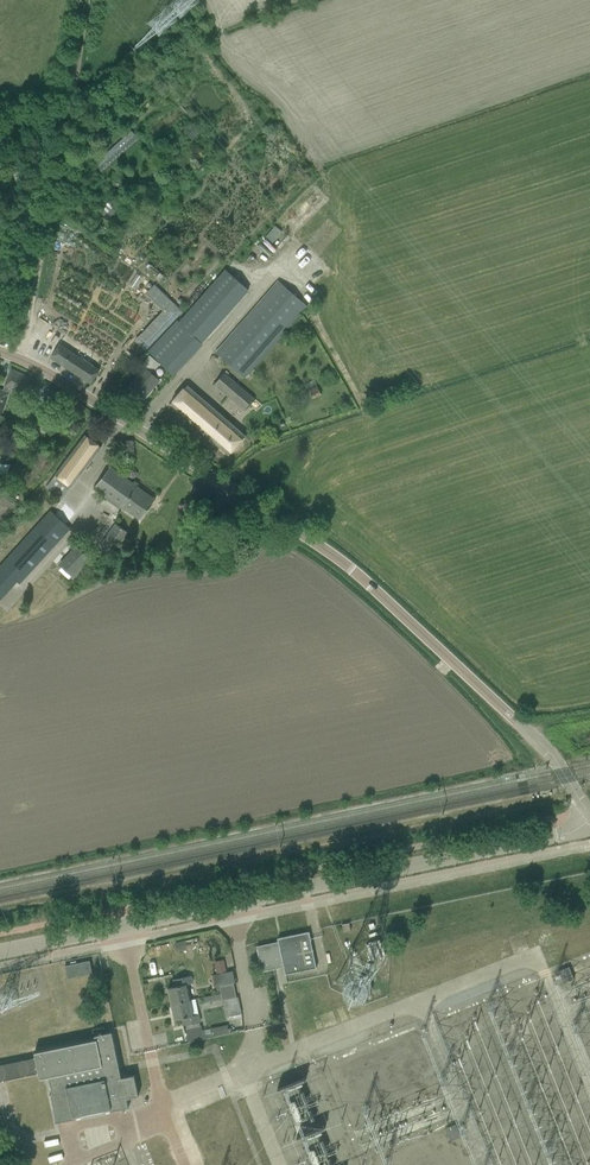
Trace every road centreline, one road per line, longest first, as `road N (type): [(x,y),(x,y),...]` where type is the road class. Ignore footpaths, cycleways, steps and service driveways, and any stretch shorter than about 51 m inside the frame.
road 1 (unclassified): [(0,352),(110,411),(363,578),(546,748),(589,810)]
road 2 (unclassified): [(0,950),(567,831),(589,817)]
road 3 (track): [(16,358),(85,0)]

